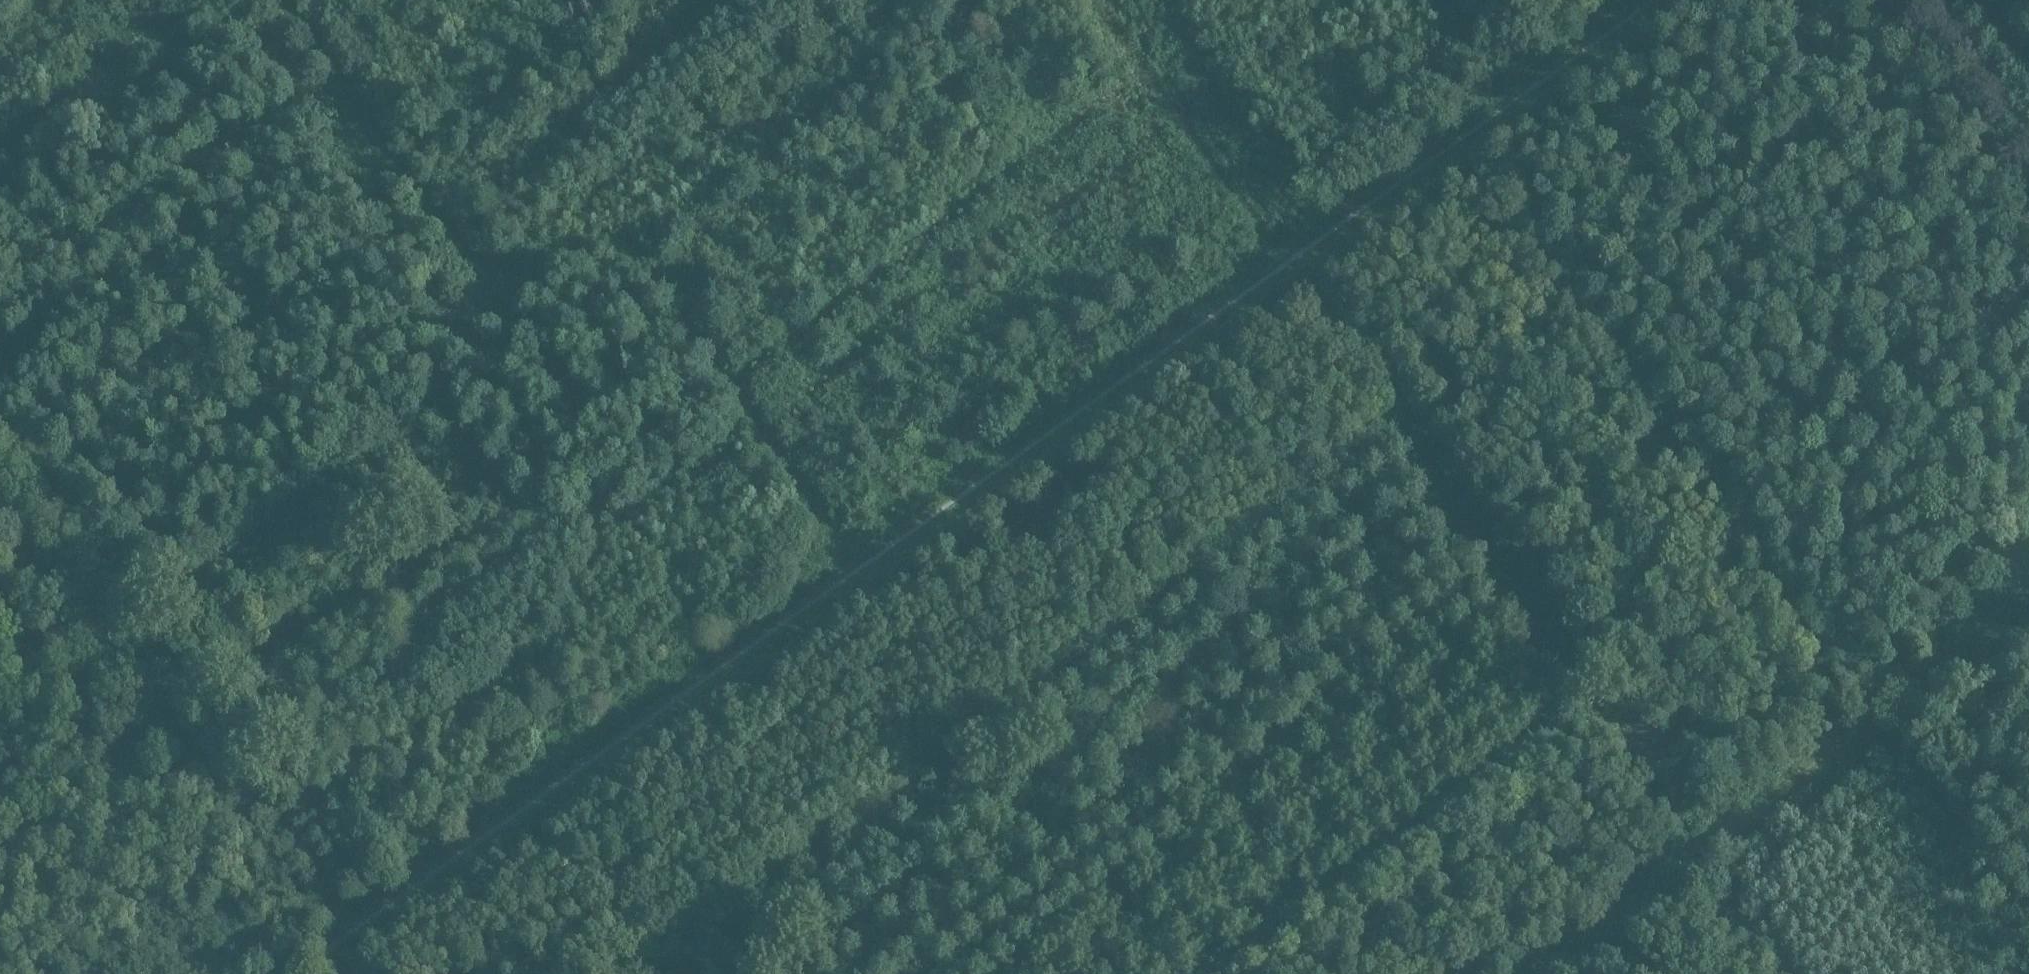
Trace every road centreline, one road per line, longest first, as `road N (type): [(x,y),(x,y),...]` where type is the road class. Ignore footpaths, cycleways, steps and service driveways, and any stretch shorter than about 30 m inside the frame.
road 1 (track): [(2028,561),(1924,692),(1796,777),(1533,973)]
road 2 (track): [(1886,0),(2028,203)]

